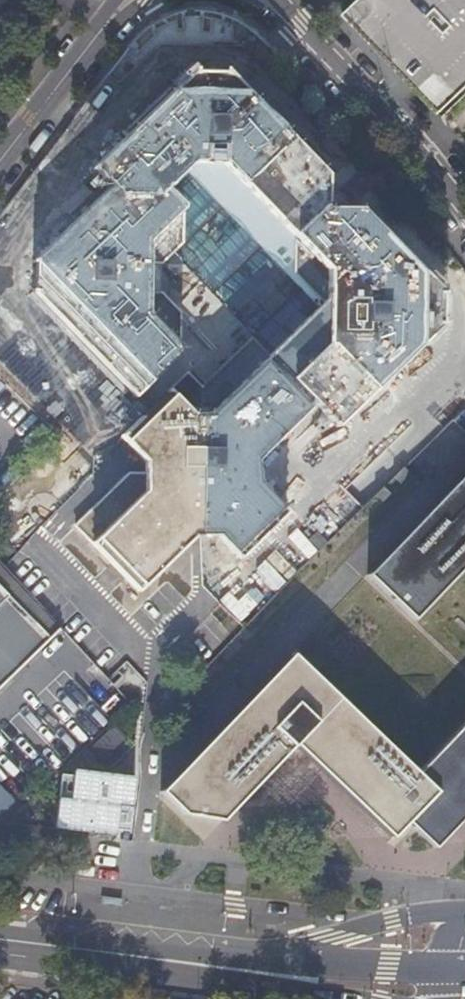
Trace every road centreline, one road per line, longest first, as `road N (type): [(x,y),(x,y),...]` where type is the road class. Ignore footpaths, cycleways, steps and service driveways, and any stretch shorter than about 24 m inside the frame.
road 1 (unclassified): [(464,204),(301,26)]
road 2 (unclassified): [(123,5),(0,162)]
road 3 (primary): [(0,938),(186,965)]
road 4 (primary): [(464,912),(393,917),(286,959)]
road 5 (primary): [(456,967),(286,959)]
road 6 (primary): [(186,965),(308,998)]

